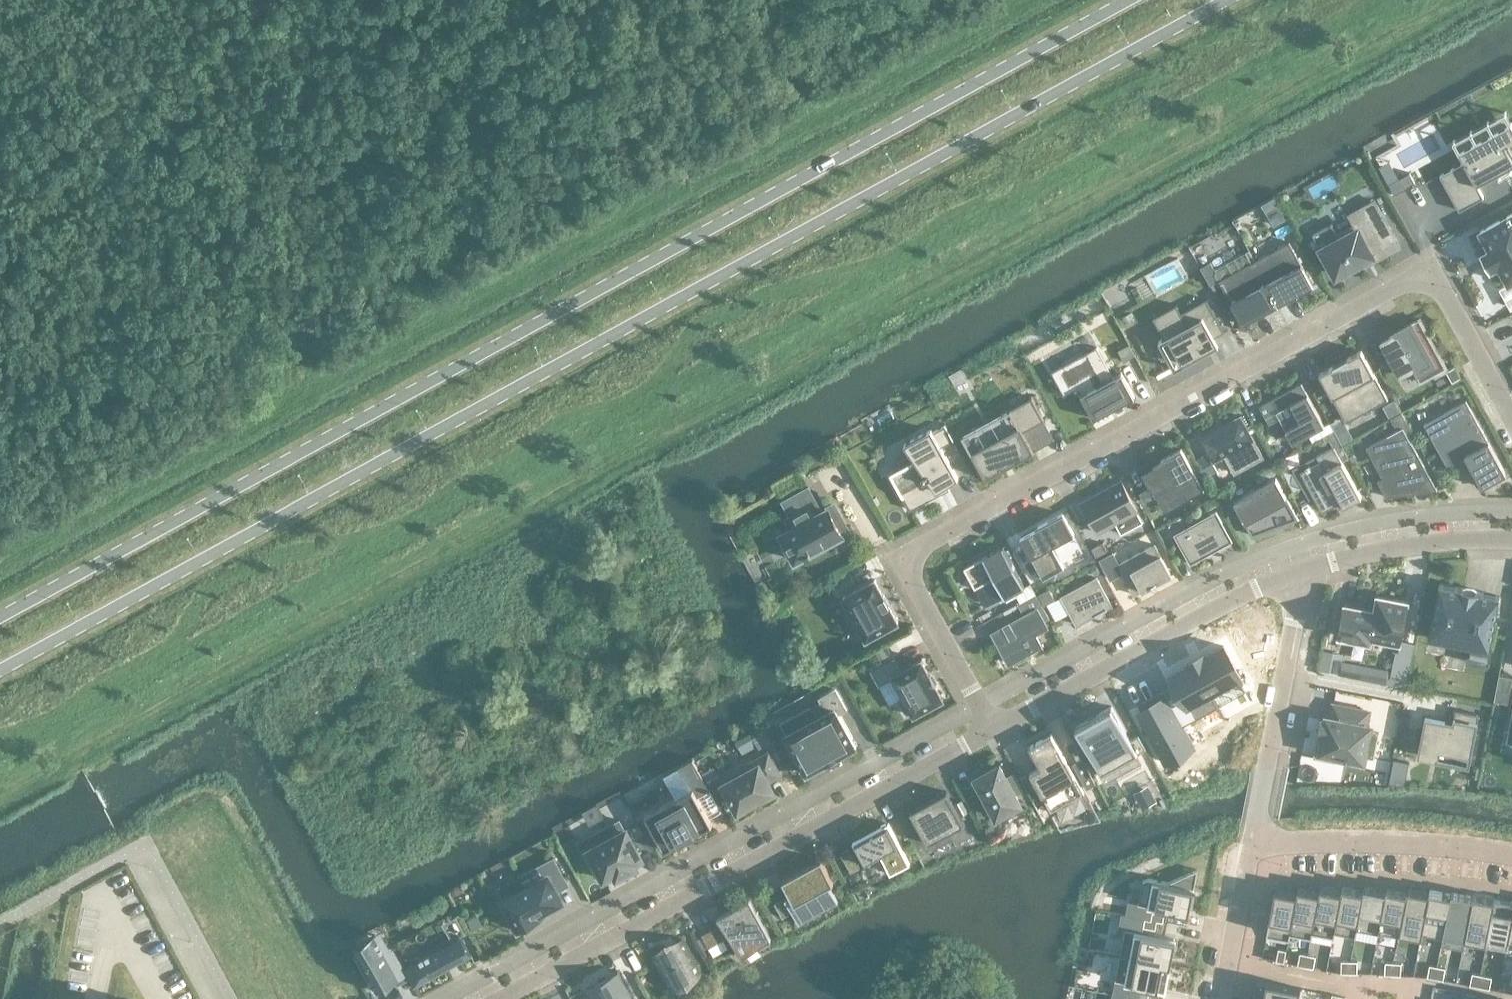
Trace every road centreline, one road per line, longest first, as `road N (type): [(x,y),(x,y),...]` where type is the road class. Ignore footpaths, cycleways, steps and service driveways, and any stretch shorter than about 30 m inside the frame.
road 1 (secondary): [(0,669),(1221,0)]
road 2 (secondary): [(1123,0),(0,613)]
road 3 (residential): [(994,731),(914,587),(917,554),(930,543),(1400,281),(1437,289),(1511,419)]
road 4 (residential): [(501,998),(994,731)]
road 5 (residential): [(994,731),(1293,575)]
road 6 (residential): [(1293,575),(1295,608),(1249,853)]
road 7 (residential): [(1249,853),(1373,844),(1511,857)]
road 8 (residential): [(1293,575),(1441,543),(1511,542)]
road 9 (residential): [(1249,853),(1223,998)]

